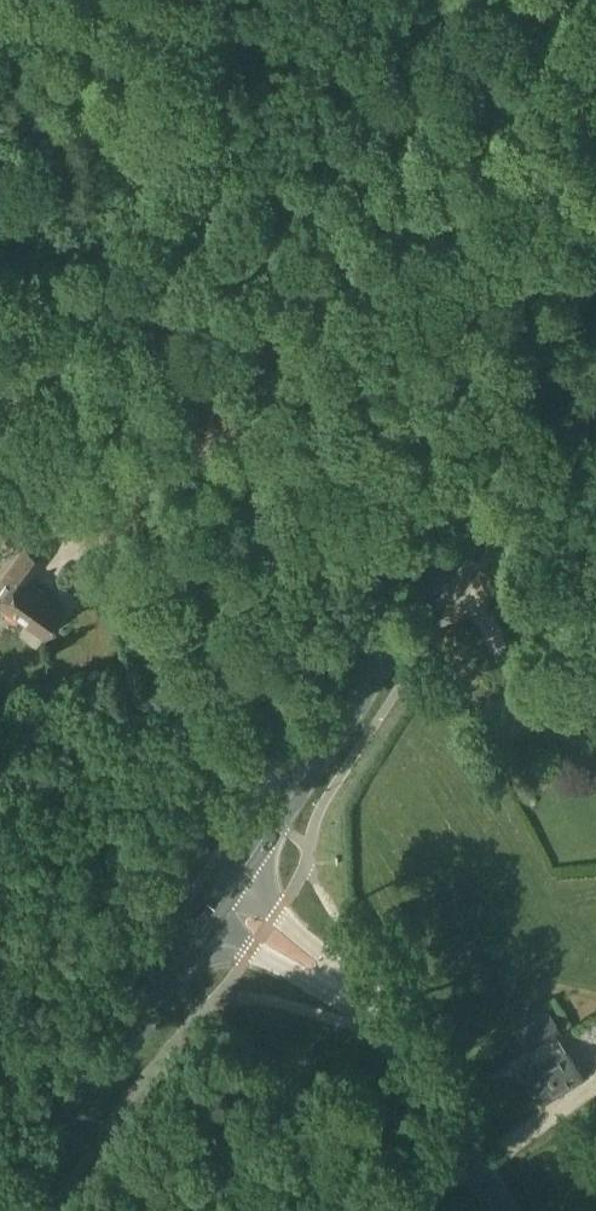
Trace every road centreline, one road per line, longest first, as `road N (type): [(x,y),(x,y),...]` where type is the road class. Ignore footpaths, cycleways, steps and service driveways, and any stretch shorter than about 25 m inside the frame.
road 1 (primary): [(236,881),(595,344)]
road 2 (primary): [(21,1210),(204,930)]
road 3 (track): [(0,364),(134,588)]
road 4 (tertiary): [(404,1047),(328,956),(236,881)]
road 5 (tertiary): [(204,930),(342,997),(404,1047)]
road 6 (track): [(247,763),(255,734),(223,658),(179,608),(134,588)]
road 7 (track): [(134,588),(247,763)]
road 8 (tertiary): [(503,1210),(404,1047)]

